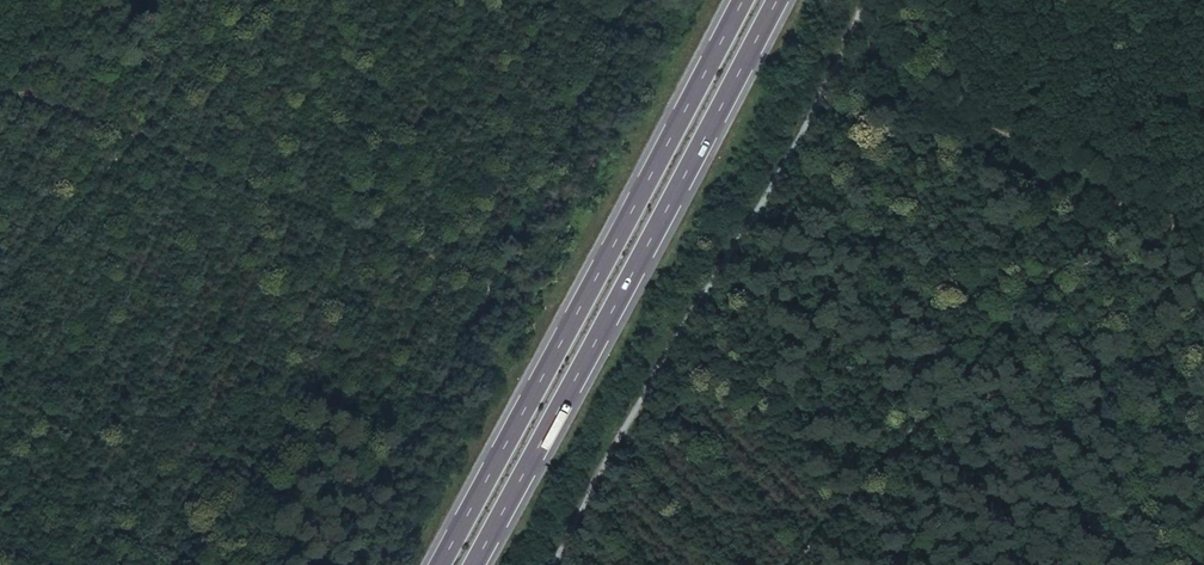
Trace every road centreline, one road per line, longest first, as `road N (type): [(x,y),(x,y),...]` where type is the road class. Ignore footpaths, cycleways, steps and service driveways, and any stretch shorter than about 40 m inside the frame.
road 1 (trunk): [(472,564),(777,0)]
road 2 (trunk): [(743,0),(441,564)]
road 3 (track): [(636,0),(350,564)]
road 4 (track): [(1121,196),(795,564)]
road 5 (track): [(1203,238),(899,84),(871,59),(859,32),(863,0)]

